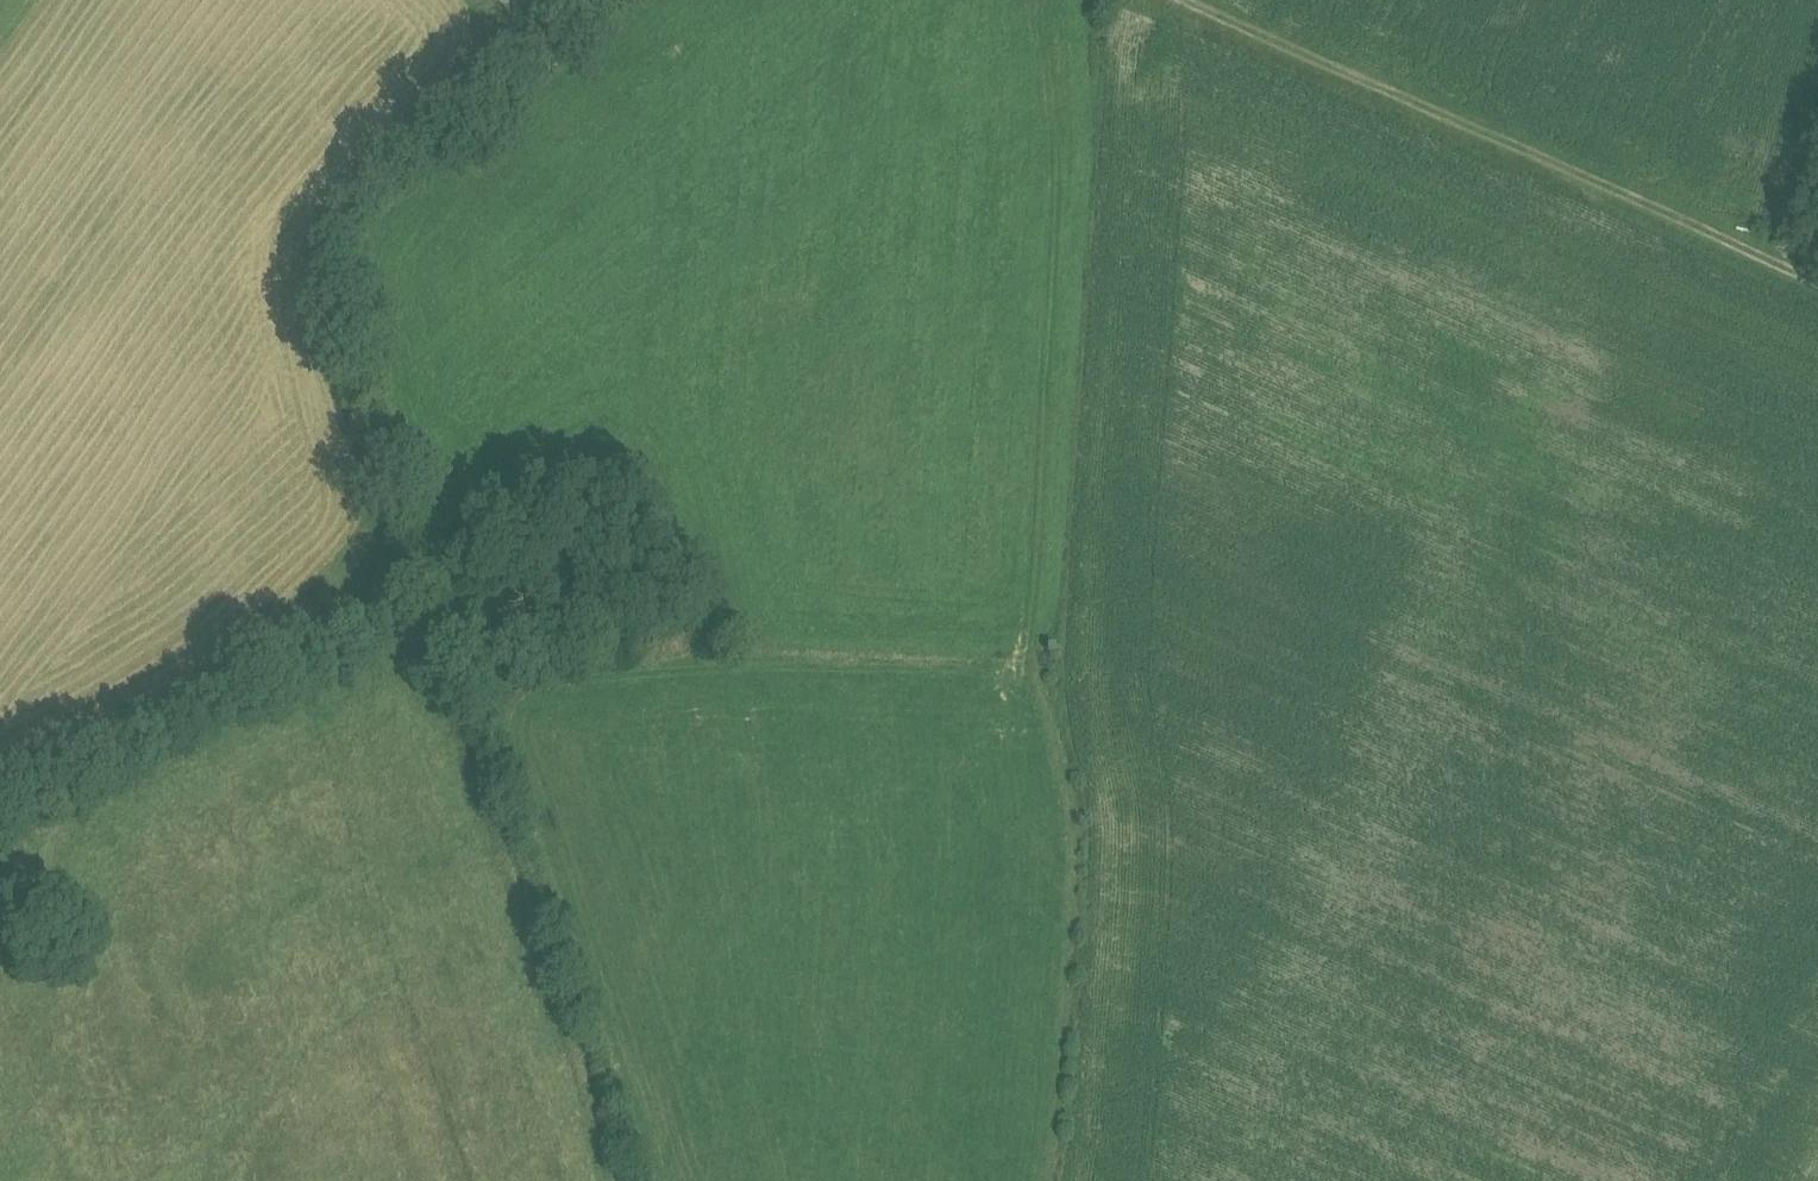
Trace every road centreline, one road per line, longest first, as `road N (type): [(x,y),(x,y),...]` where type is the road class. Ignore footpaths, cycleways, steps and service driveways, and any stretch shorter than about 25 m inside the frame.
road 1 (track): [(1817,289),(1174,0)]

